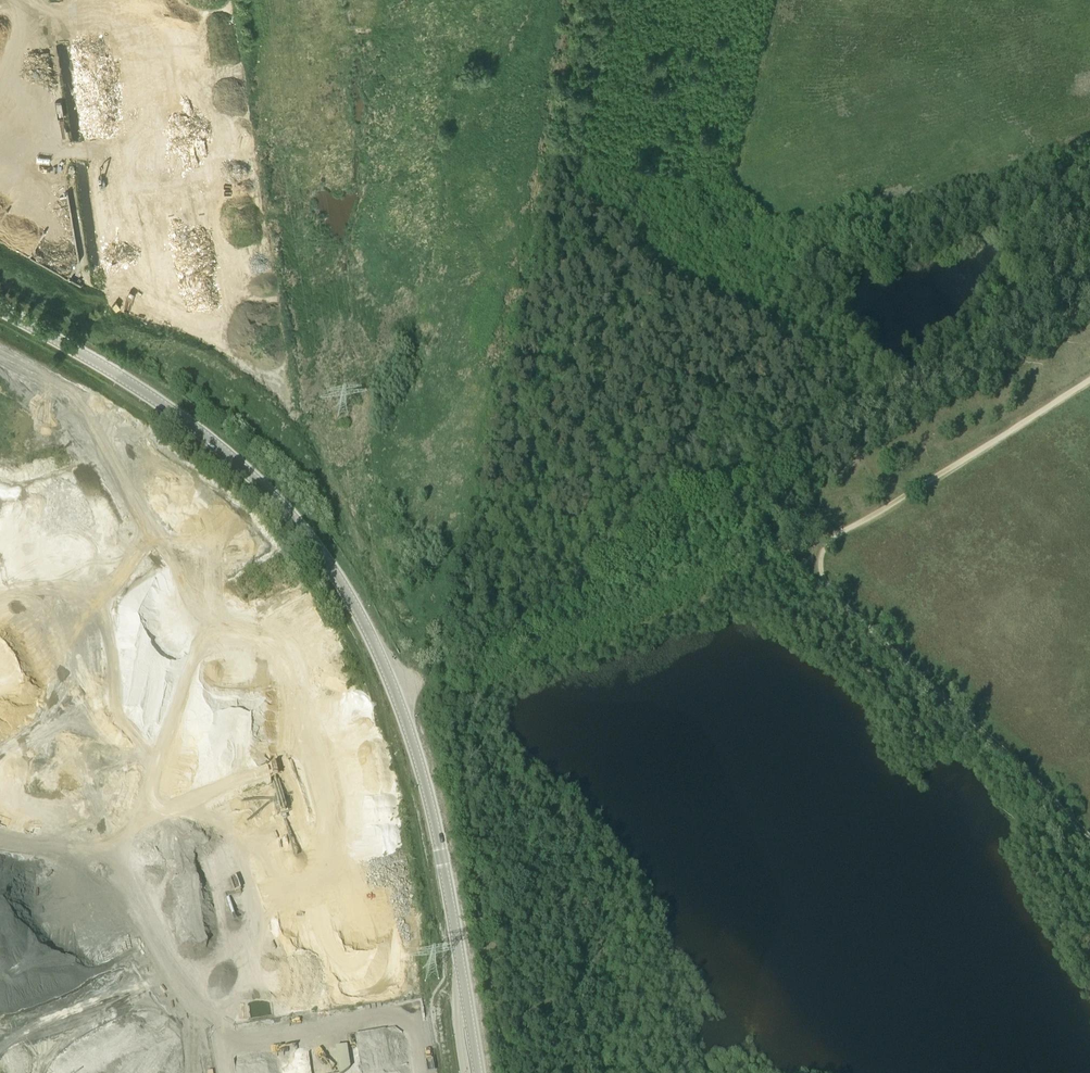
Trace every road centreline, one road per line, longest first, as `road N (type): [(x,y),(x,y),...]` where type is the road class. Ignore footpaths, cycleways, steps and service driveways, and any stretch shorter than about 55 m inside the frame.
road 1 (tertiary): [(478,1072),(416,753),(373,639),(332,566),(279,501),(200,431),(0,309)]
road 2 (track): [(1089,839),(838,602),(822,577),(827,550),(843,536),(1089,386)]

